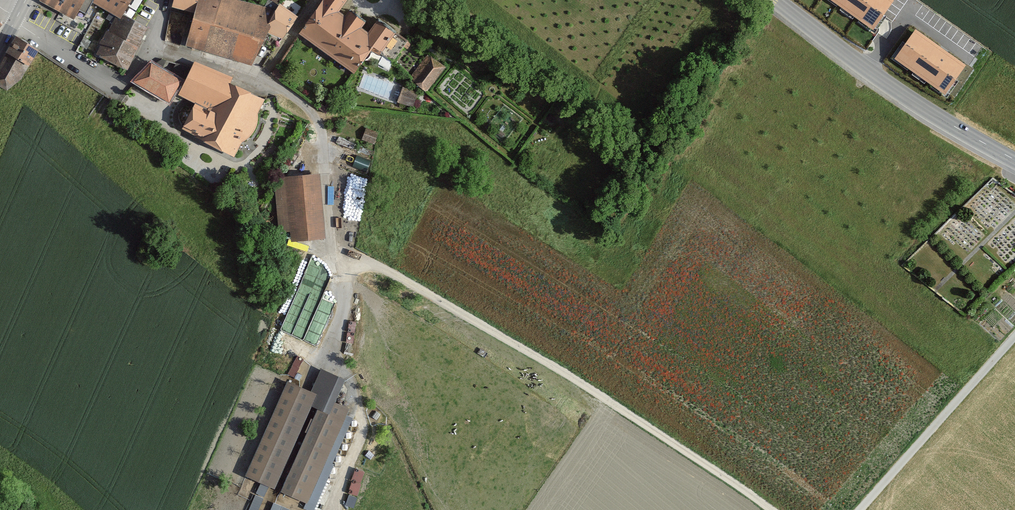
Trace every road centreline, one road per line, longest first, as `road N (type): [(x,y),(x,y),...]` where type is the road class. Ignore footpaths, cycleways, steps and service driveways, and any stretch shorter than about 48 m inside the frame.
road 1 (track): [(772,509),(535,356),(378,267),(346,260)]
road 2 (secondary): [(778,0),(867,70),(1014,160)]
road 3 (track): [(1014,336),(860,509)]
road 4 (residential): [(17,21),(115,80),(145,58),(166,0)]

